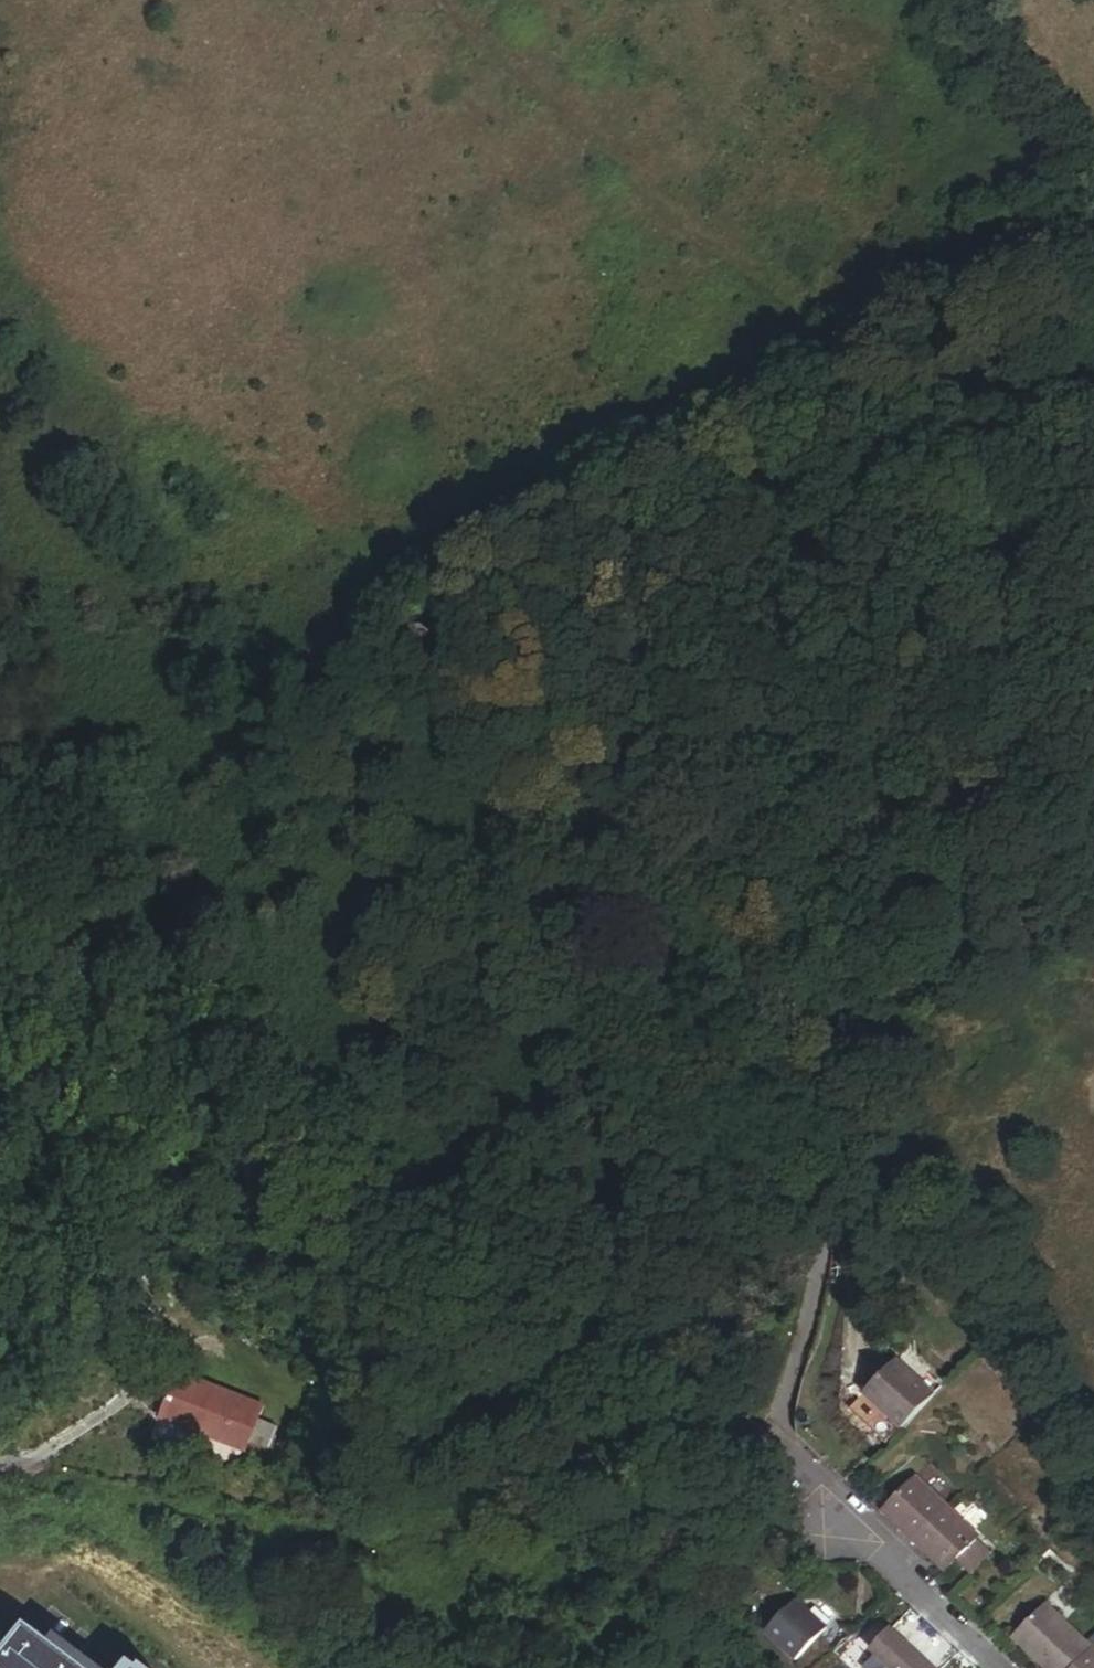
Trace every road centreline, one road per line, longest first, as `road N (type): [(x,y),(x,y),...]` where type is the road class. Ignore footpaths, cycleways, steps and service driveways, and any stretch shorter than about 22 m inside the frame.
road 1 (residential): [(1001,1667),(861,1540),(770,1437)]

